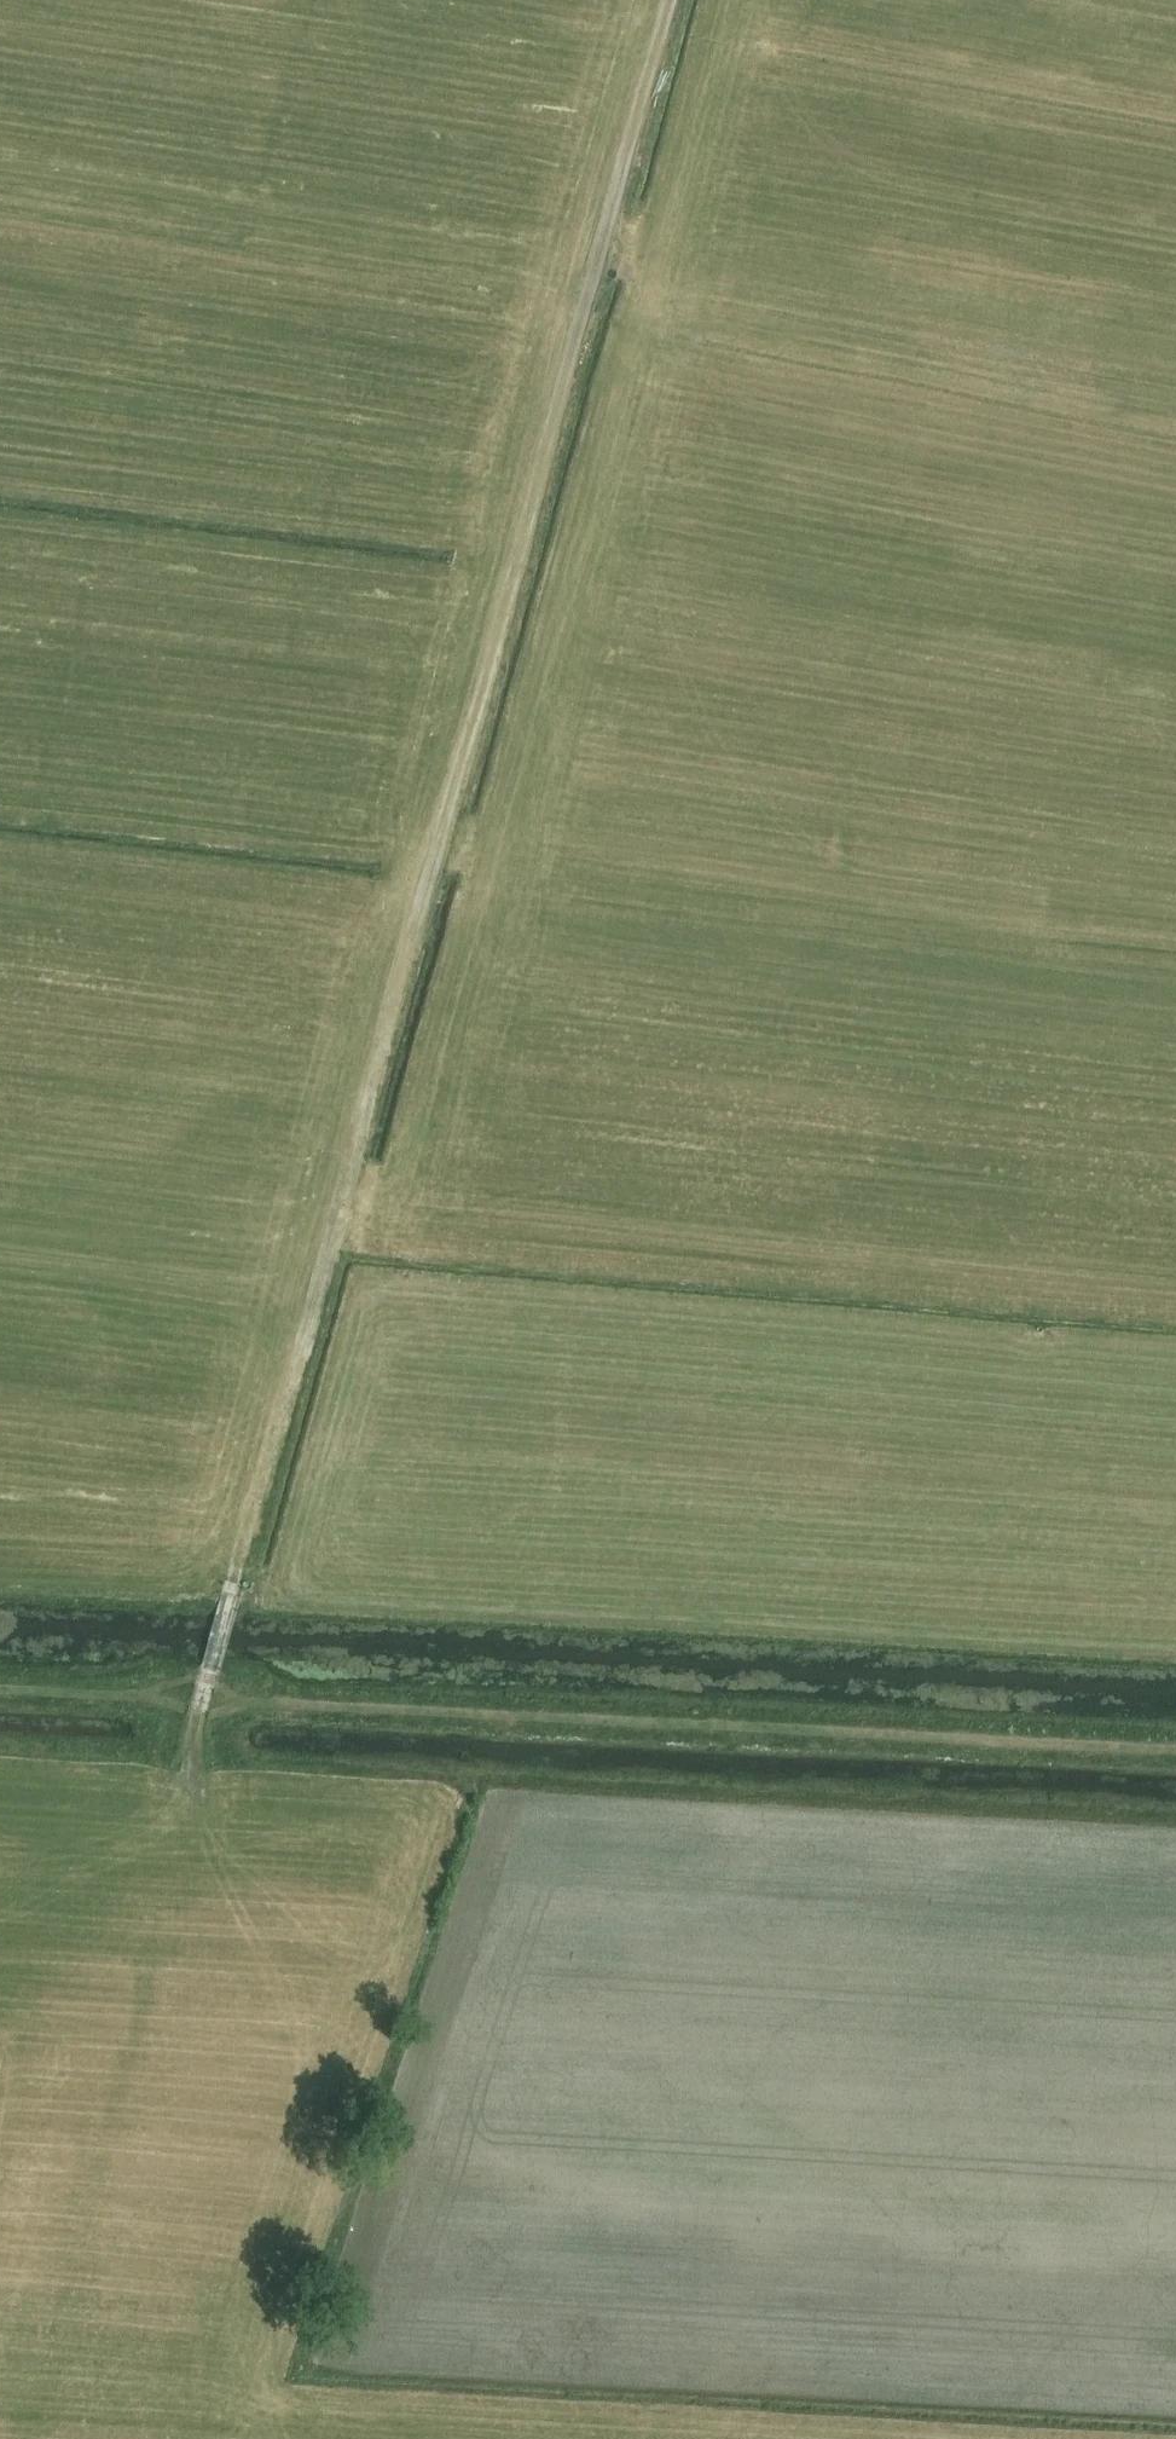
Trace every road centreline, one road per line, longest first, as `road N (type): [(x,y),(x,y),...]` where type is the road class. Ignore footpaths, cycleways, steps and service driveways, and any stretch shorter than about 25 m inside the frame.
road 1 (track): [(680,0),(231,1586)]
road 2 (track): [(596,305),(1175,399)]

